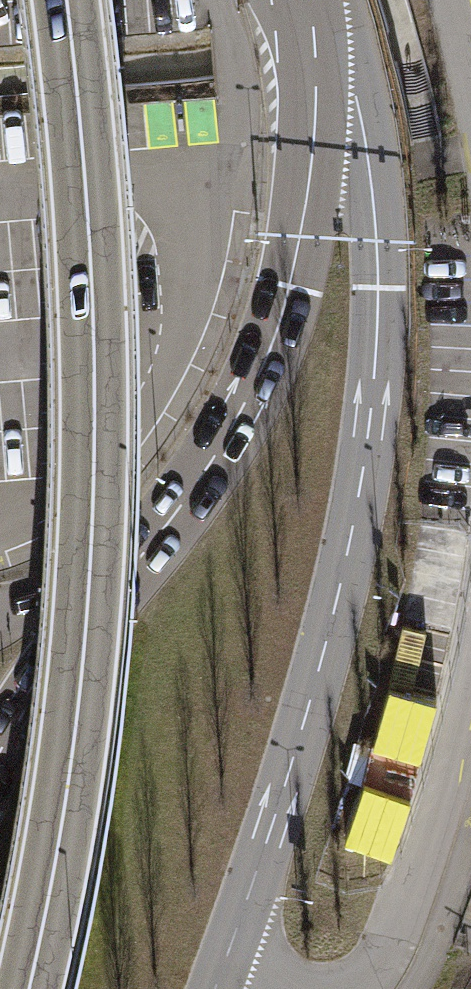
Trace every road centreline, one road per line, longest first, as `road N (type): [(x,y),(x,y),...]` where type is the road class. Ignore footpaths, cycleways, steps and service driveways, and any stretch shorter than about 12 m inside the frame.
road 1 (motorway): [(26,988),(73,734),(93,480),(86,217),(68,0)]
road 2 (primary): [(224,962),(318,671),(349,542),(375,360),(367,182),(315,0)]
road 3 (primary): [(112,581),(200,475),(273,340),(308,164),(307,0)]
road 4 (residential): [(350,988),(376,964),(394,927),(470,643)]
road 5 (motorway): [(0,751),(112,581)]

